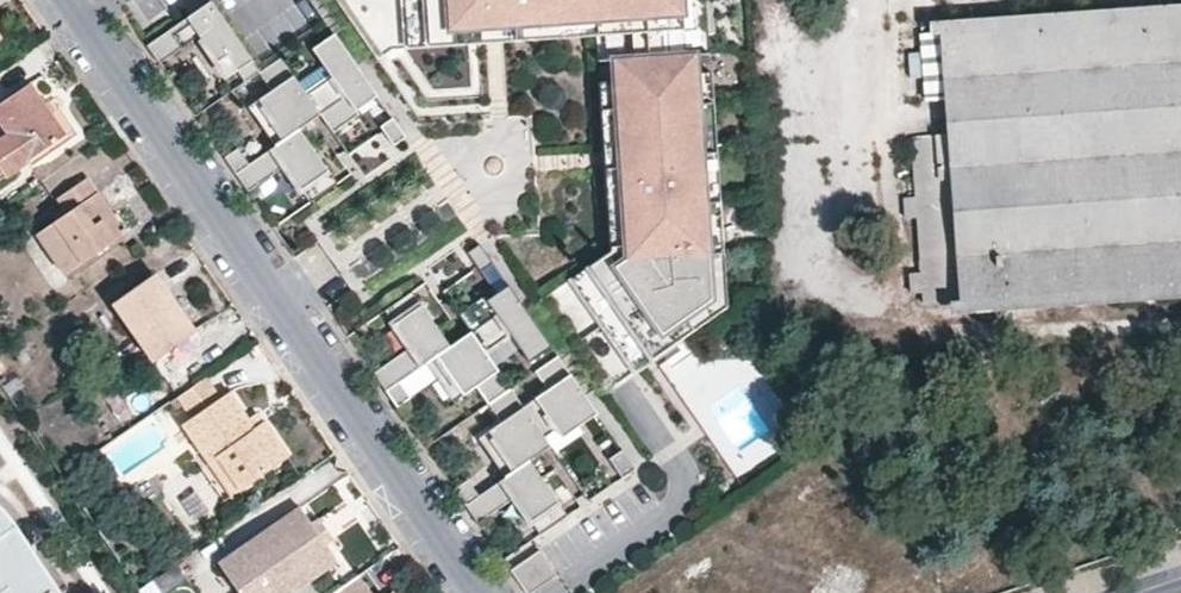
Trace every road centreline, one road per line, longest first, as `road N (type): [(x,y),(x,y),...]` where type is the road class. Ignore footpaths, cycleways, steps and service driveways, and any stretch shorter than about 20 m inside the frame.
road 1 (residential): [(70,0),(483,592)]

